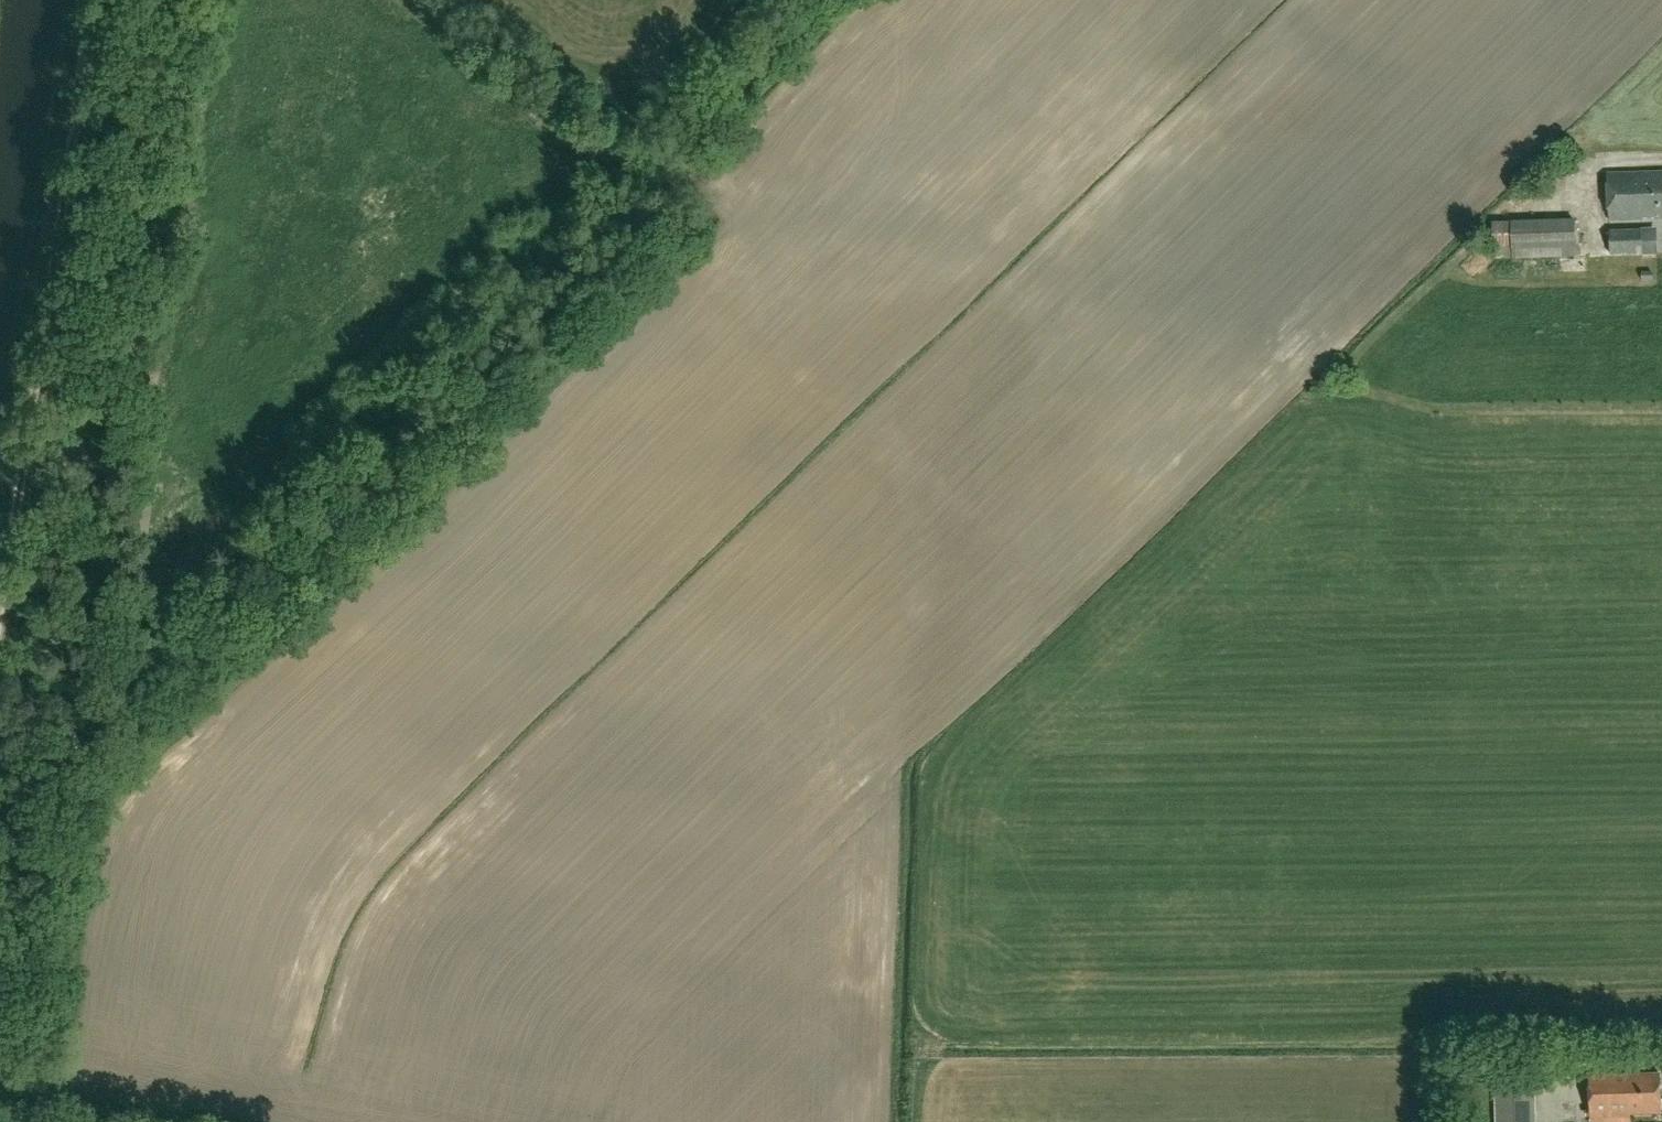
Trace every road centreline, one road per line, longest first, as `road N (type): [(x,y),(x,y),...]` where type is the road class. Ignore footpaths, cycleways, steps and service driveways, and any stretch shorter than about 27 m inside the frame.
road 1 (track): [(0,534),(84,0)]

